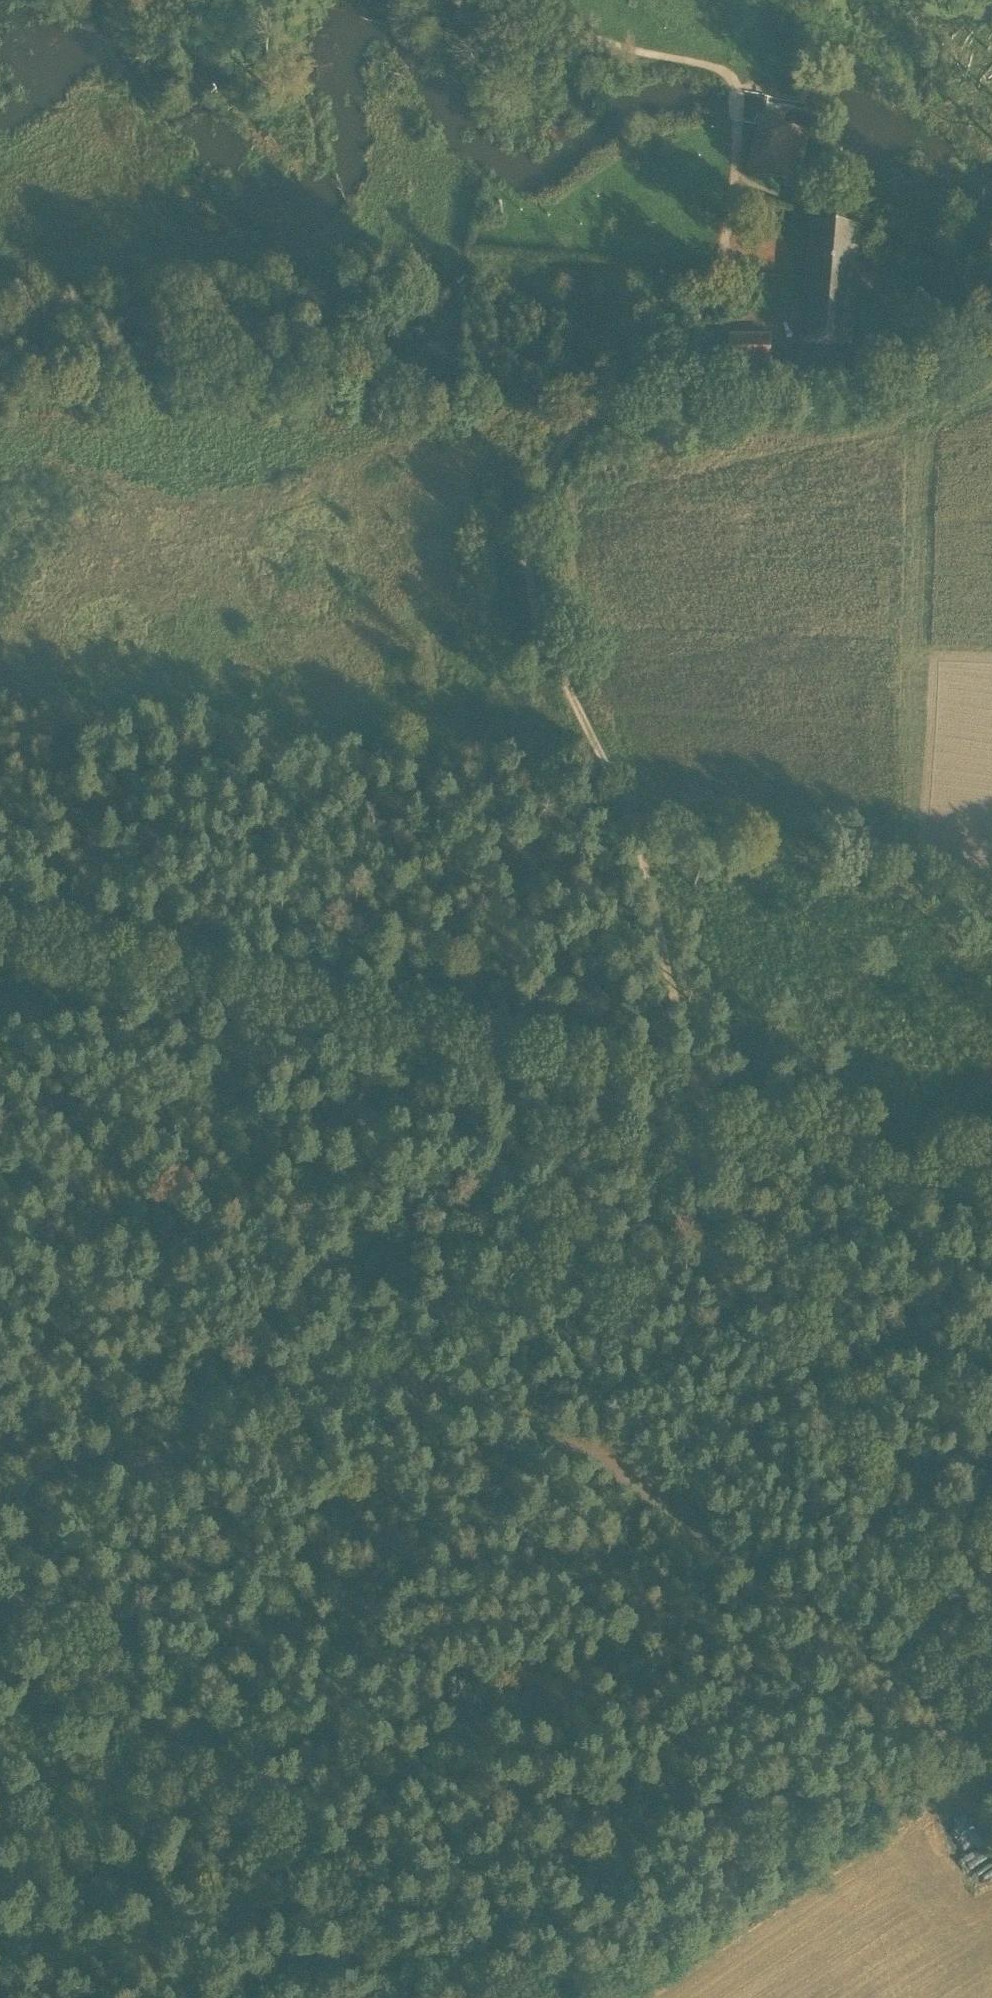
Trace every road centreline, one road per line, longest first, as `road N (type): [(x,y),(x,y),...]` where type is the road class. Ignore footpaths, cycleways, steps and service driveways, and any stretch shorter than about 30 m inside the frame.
road 1 (track): [(991,1756),(828,1470),(735,1241),(632,847)]
road 2 (unclassified): [(991,1768),(544,1427),(471,1397),(359,1371)]
road 3 (track): [(632,847),(605,764),(543,638),(528,581),(531,538),(552,460),(578,423),(694,322),(736,182)]
road 4 (track): [(693,1104),(0,942)]
road 5 (track): [(406,1997),(284,1824),(89,1677),(0,1577)]
road 6 (track): [(359,1371),(735,1241)]
road 7 (unclassified): [(0,1504),(359,1371)]

